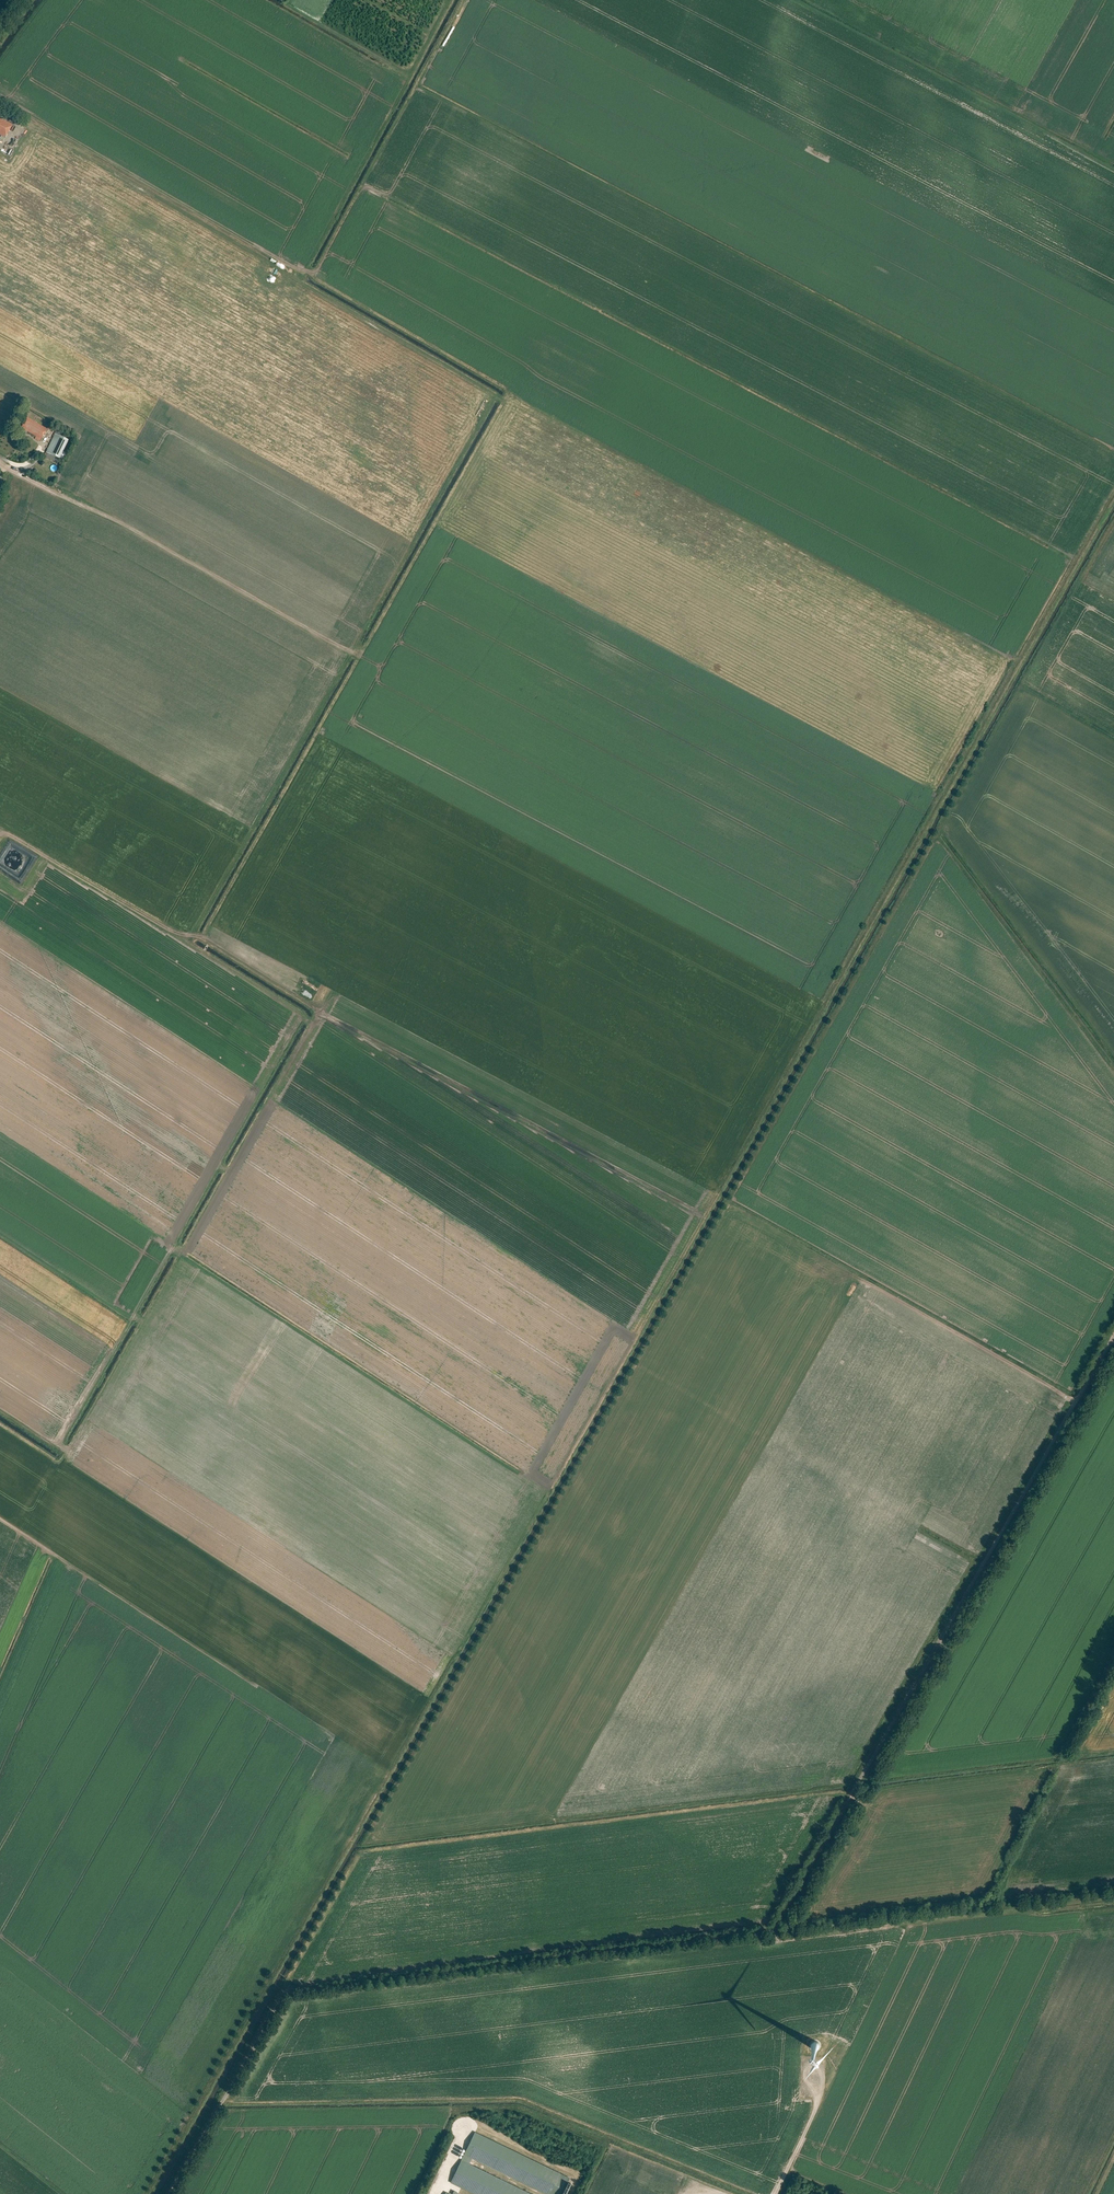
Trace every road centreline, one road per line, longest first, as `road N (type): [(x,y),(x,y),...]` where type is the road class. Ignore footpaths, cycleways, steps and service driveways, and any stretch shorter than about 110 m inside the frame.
road 1 (unclassified): [(168,2193),(285,1992)]
road 2 (track): [(772,2193),(821,2092),(824,2057)]

